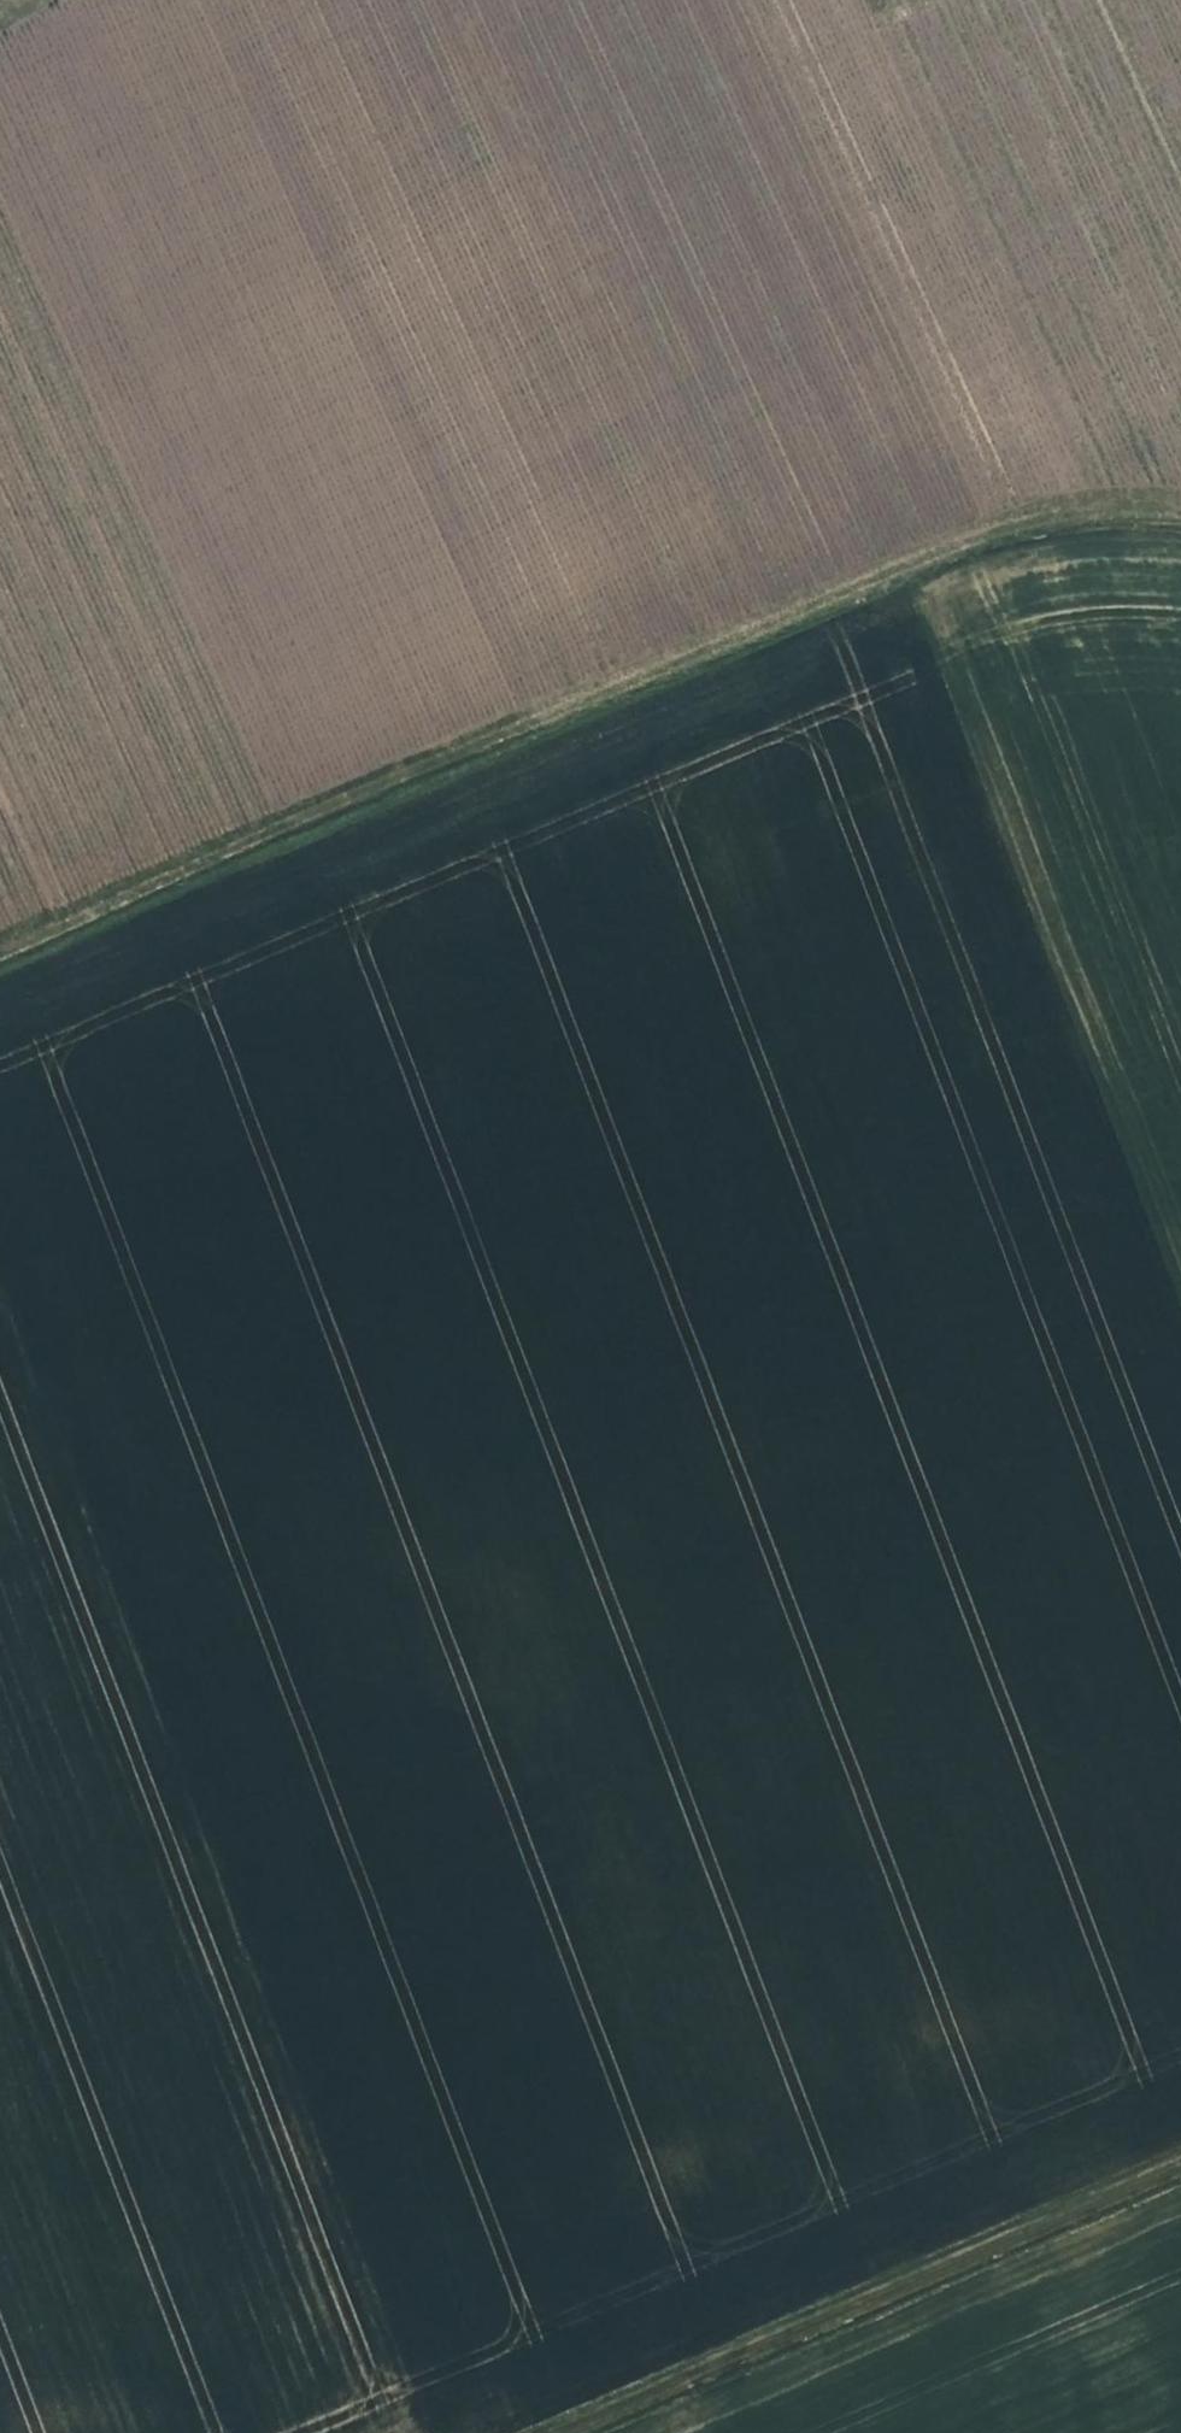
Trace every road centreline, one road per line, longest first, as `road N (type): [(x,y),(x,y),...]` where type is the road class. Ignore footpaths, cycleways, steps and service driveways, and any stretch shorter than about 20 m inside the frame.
road 1 (track): [(0,950),(988,531),(1068,512),(1180,515)]
road 2 (track): [(572,2432),(1180,2170)]

